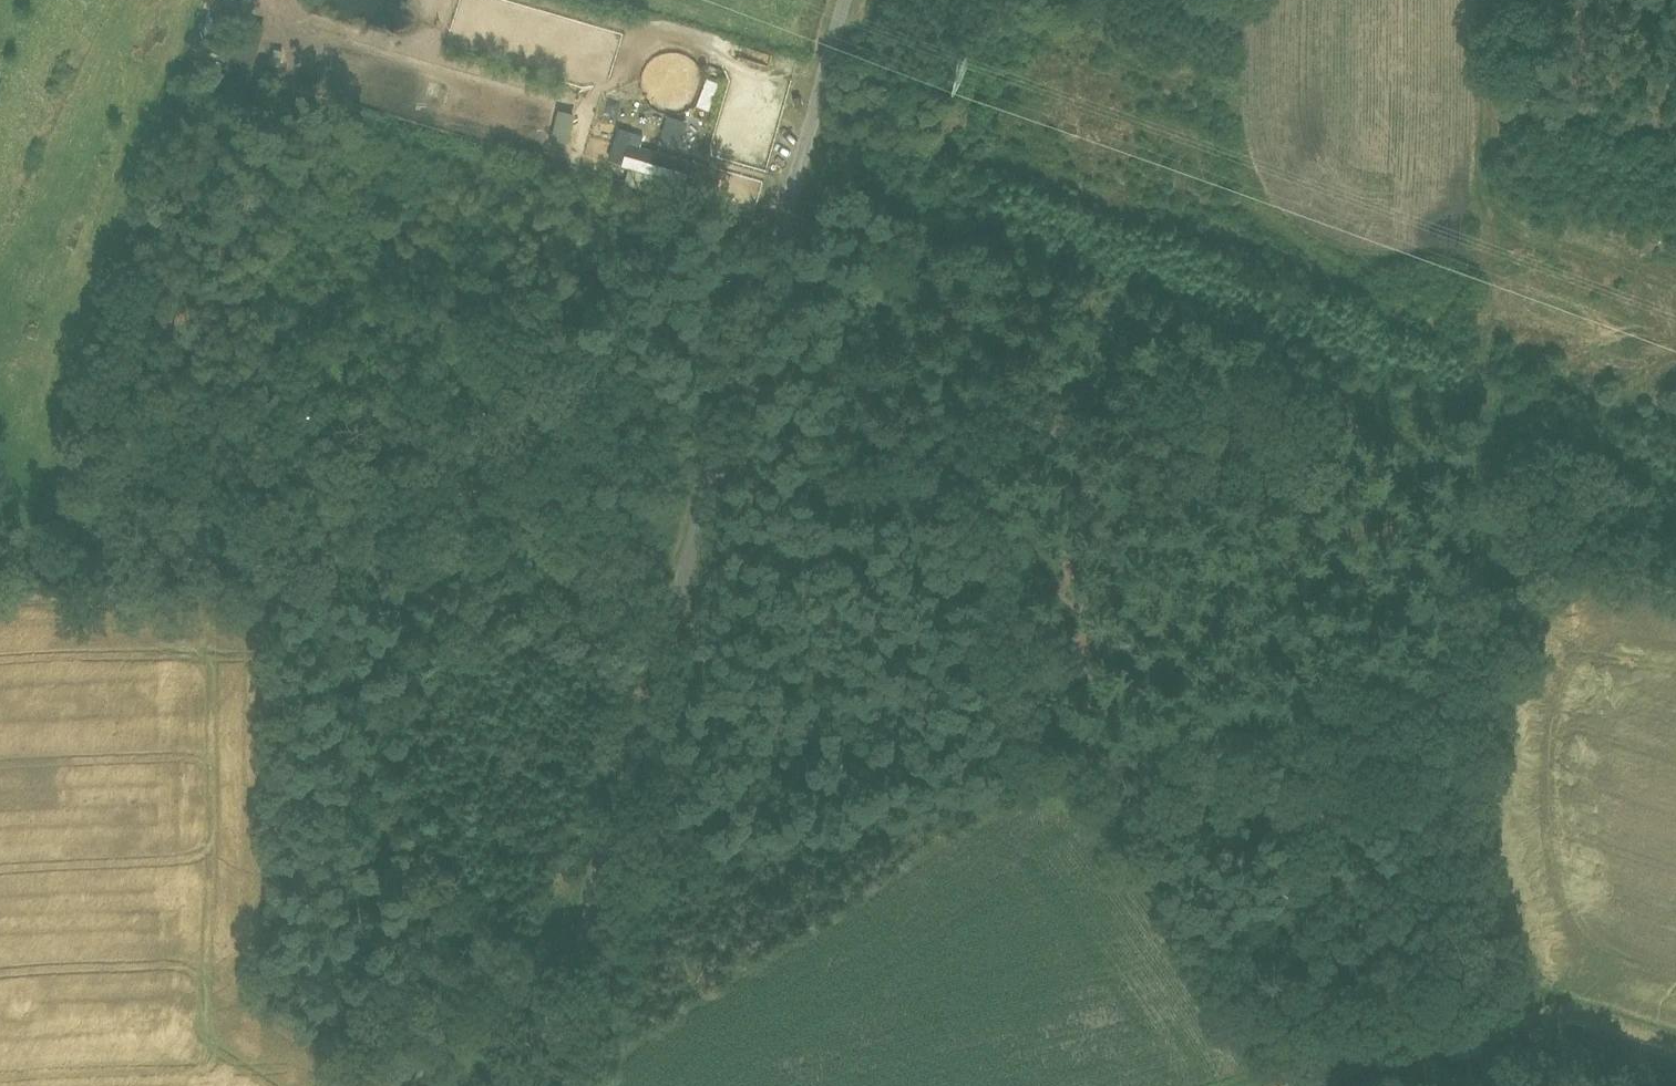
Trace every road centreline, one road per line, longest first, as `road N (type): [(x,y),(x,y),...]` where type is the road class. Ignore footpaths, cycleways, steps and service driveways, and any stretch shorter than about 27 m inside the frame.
road 1 (track): [(549,1085),(846,0)]

